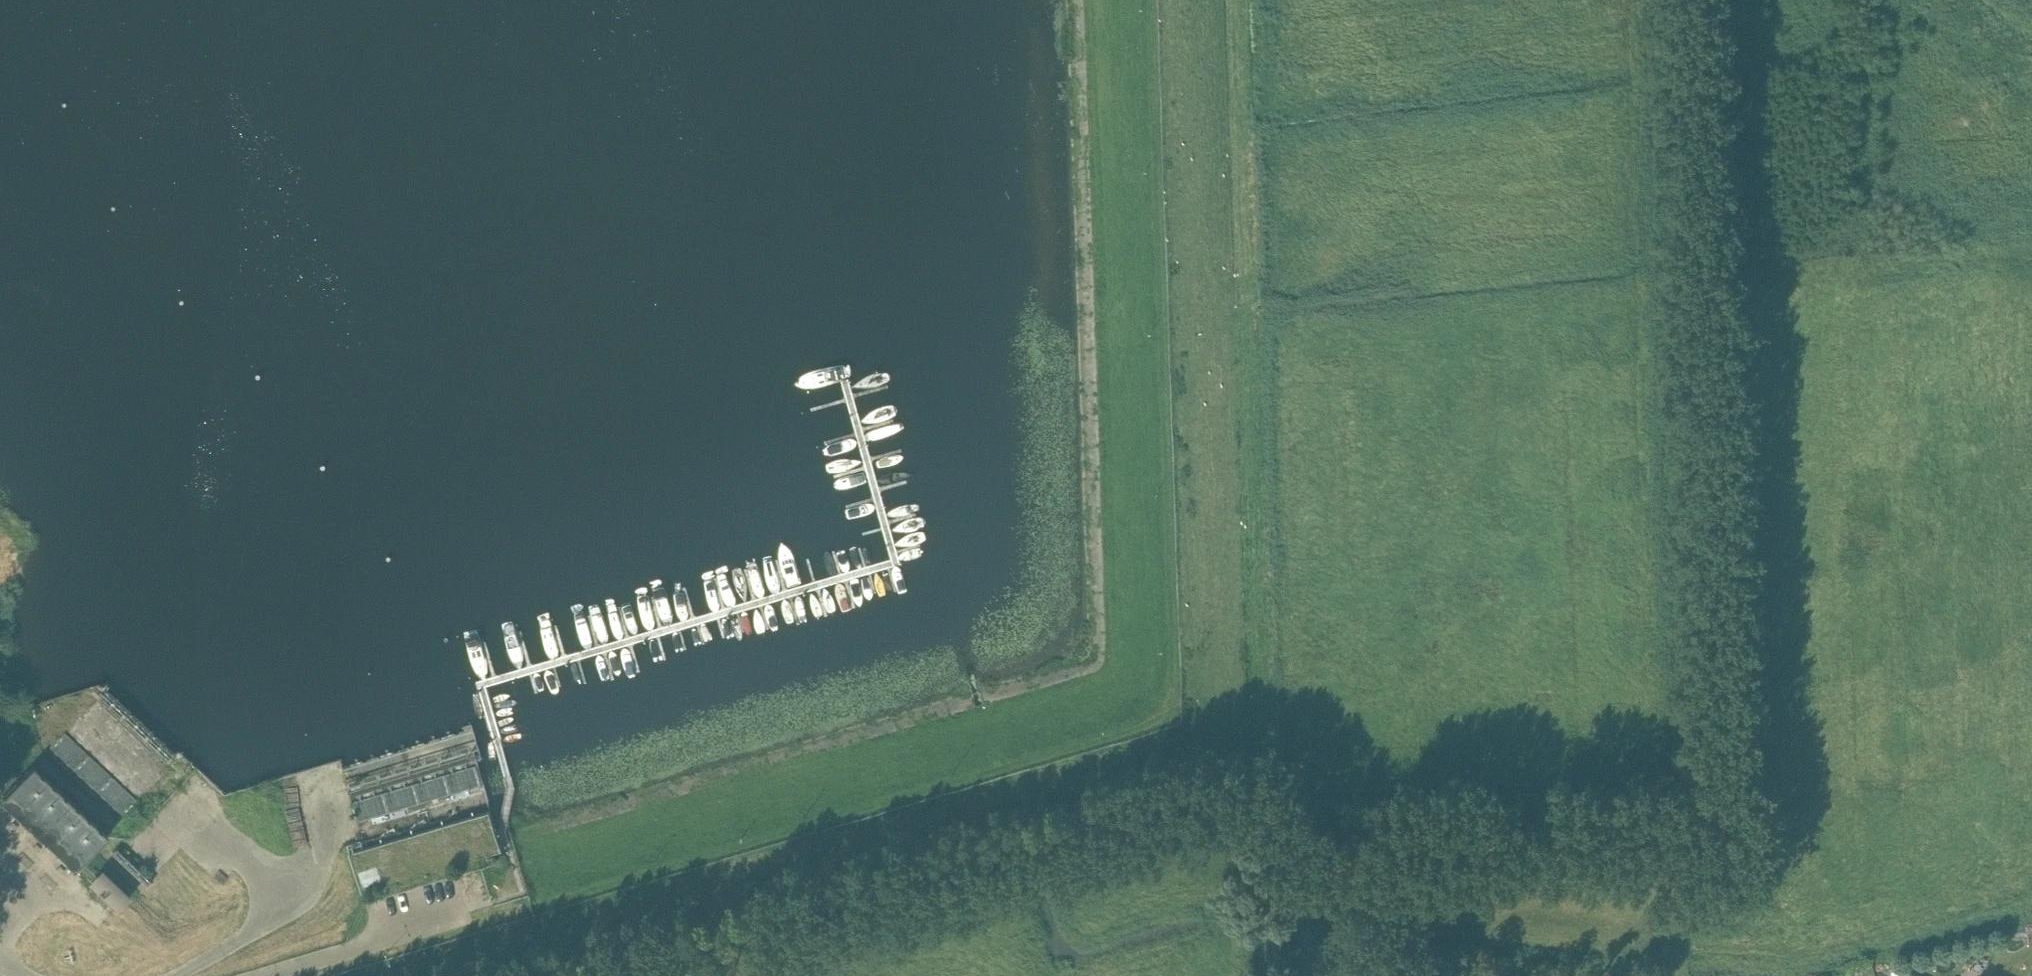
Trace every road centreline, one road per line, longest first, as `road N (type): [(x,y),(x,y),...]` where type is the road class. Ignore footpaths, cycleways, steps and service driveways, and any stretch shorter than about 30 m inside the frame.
road 1 (track): [(1258,792),(650,975)]

